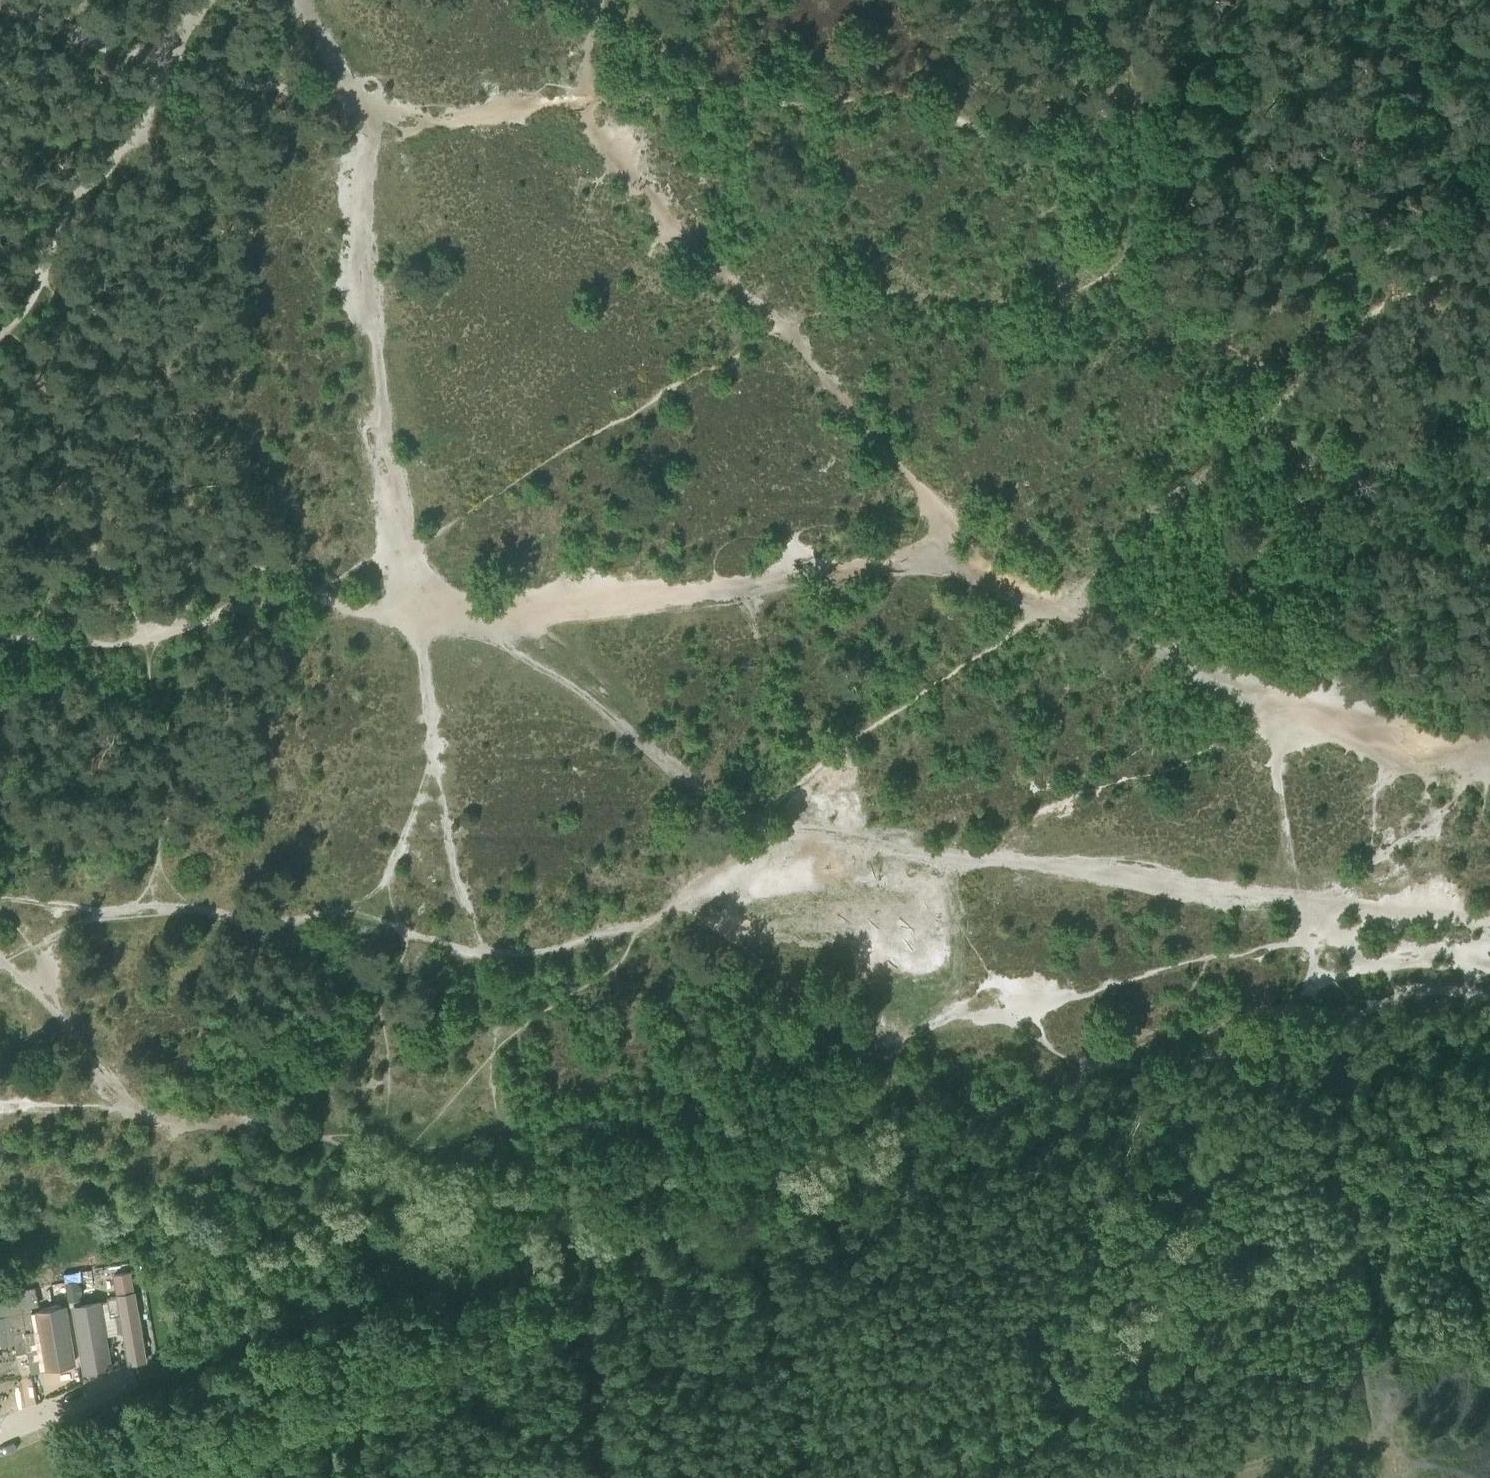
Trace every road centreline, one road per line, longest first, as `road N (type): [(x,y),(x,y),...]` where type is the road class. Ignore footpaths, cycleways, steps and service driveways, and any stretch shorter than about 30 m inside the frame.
road 1 (track): [(312,1329),(569,1247)]
road 2 (residential): [(0,1439),(160,1379)]
road 3 (track): [(160,1379),(312,1329)]

